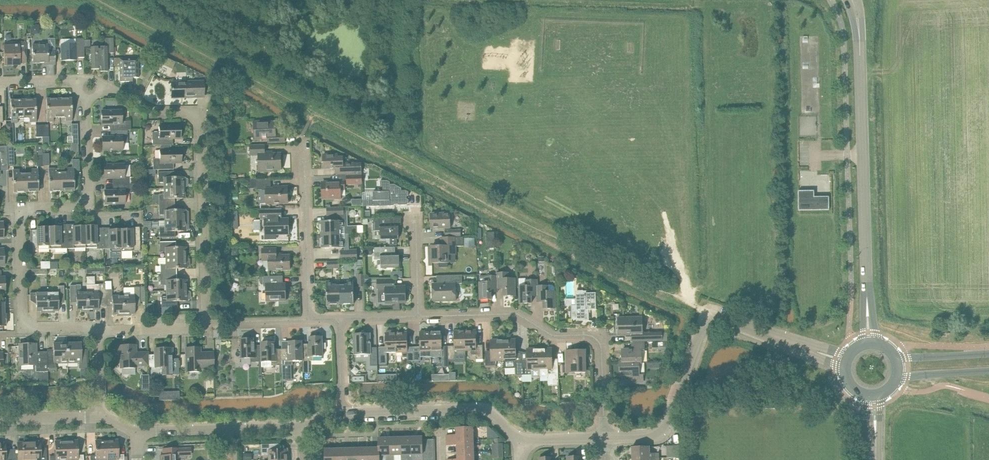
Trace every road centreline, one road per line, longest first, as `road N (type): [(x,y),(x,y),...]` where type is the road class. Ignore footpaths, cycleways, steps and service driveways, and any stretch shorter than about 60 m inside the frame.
road 1 (residential): [(97,331),(33,327),(23,316),(19,218),(29,207),(80,206),(88,196),(85,80)]
road 2 (tertiary): [(868,344),(854,0)]
road 3 (residential): [(418,317),(516,314),(553,336),(595,338),(604,437)]
road 4 (residential): [(206,323),(202,126),(185,111),(155,111),(135,101)]
road 5 (unclassified): [(675,399),(700,330),(715,321),(846,361)]
road 6 (residential): [(524,443),(474,408),(342,414)]
road 7 (residential): [(309,320),(302,135)]
road 8 (unclassified): [(136,432),(303,427)]

